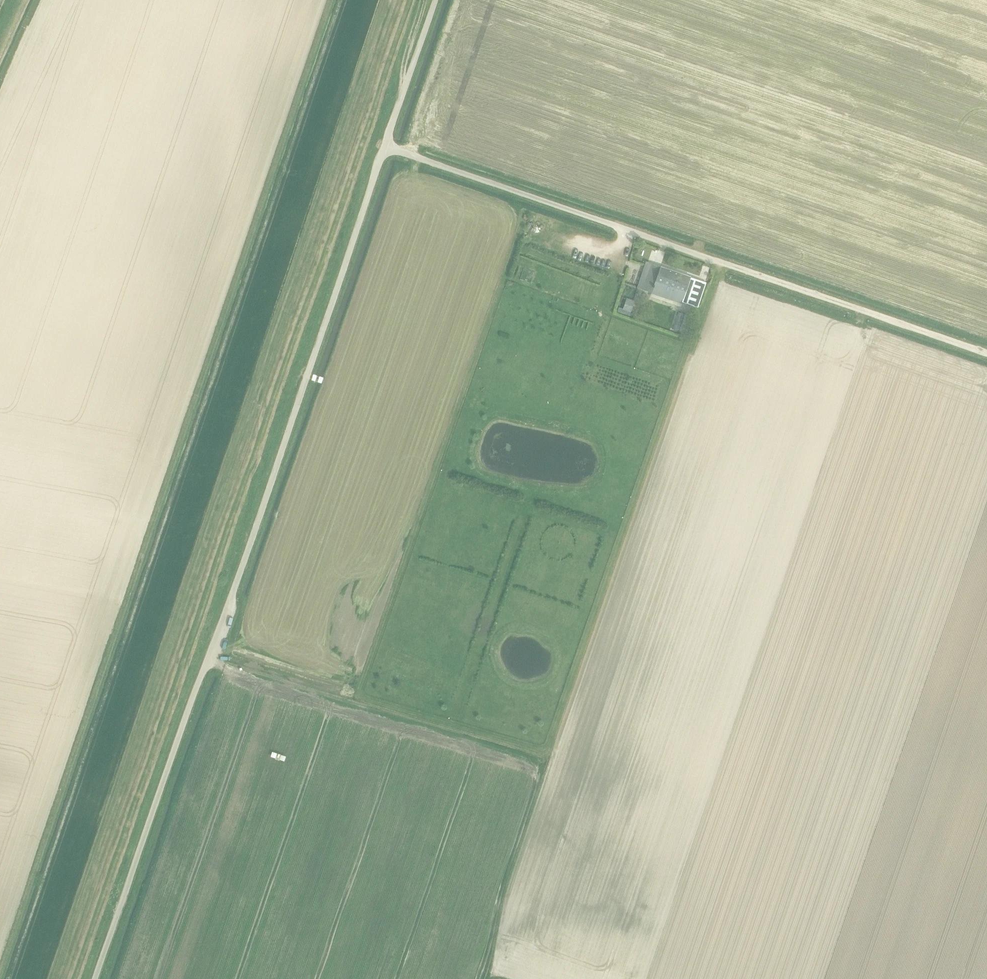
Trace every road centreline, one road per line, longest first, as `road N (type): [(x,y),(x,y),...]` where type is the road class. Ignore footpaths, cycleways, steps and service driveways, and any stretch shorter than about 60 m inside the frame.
road 1 (unclassified): [(95,978),(384,147)]
road 2 (unclassified): [(714,260),(384,147)]
road 3 (unclassified): [(384,147),(436,0)]

